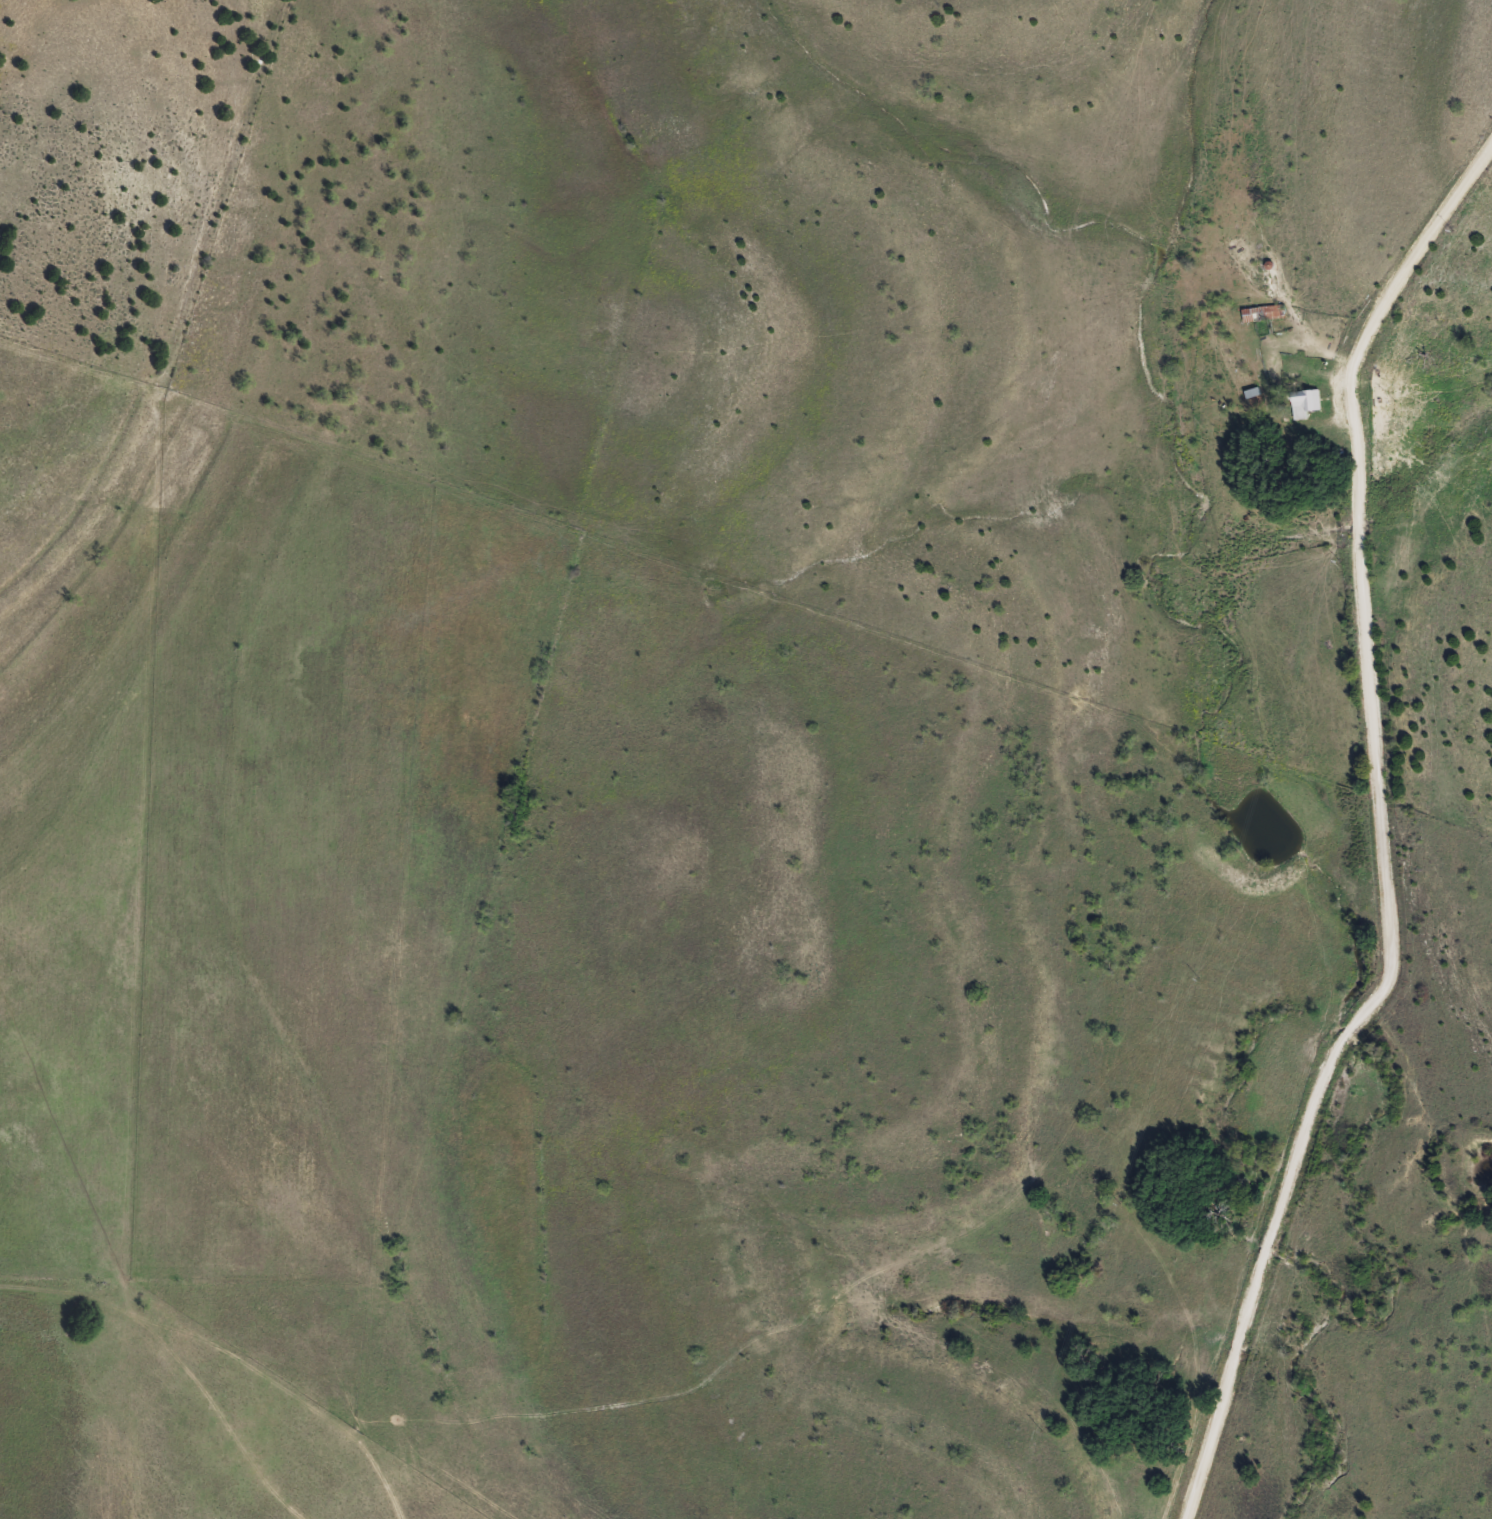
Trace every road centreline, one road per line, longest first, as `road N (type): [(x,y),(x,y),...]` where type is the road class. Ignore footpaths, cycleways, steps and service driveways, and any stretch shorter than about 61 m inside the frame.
road 1 (residential): [(1178,1518),(1317,1073),(1386,970),(1342,389),(1357,346),(1491,142)]

